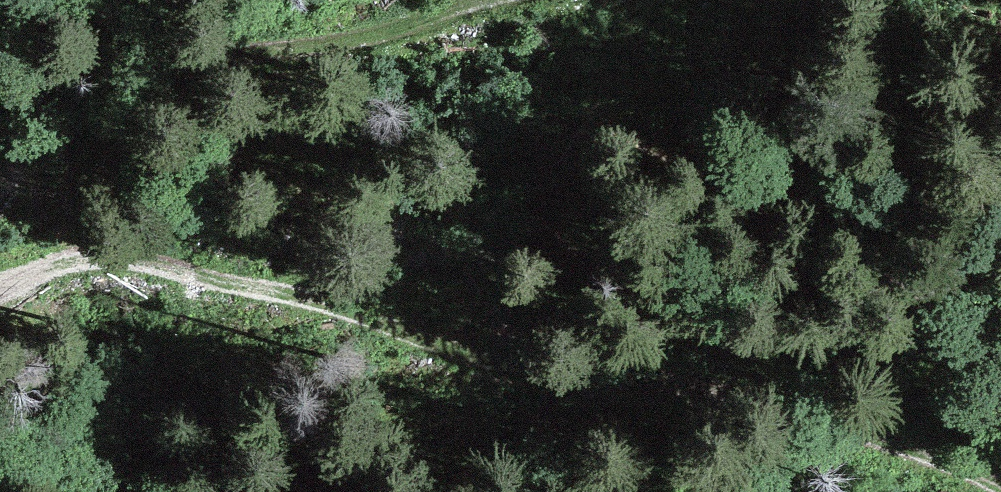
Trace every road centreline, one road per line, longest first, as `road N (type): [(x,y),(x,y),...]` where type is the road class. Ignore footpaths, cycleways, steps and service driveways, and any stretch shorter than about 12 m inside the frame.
road 1 (track): [(976,491),(908,457),(688,397),(539,389),(372,333),(138,270),(0,287)]
road 2 (track): [(0,172),(50,132),(170,89),(342,52),(494,0)]

